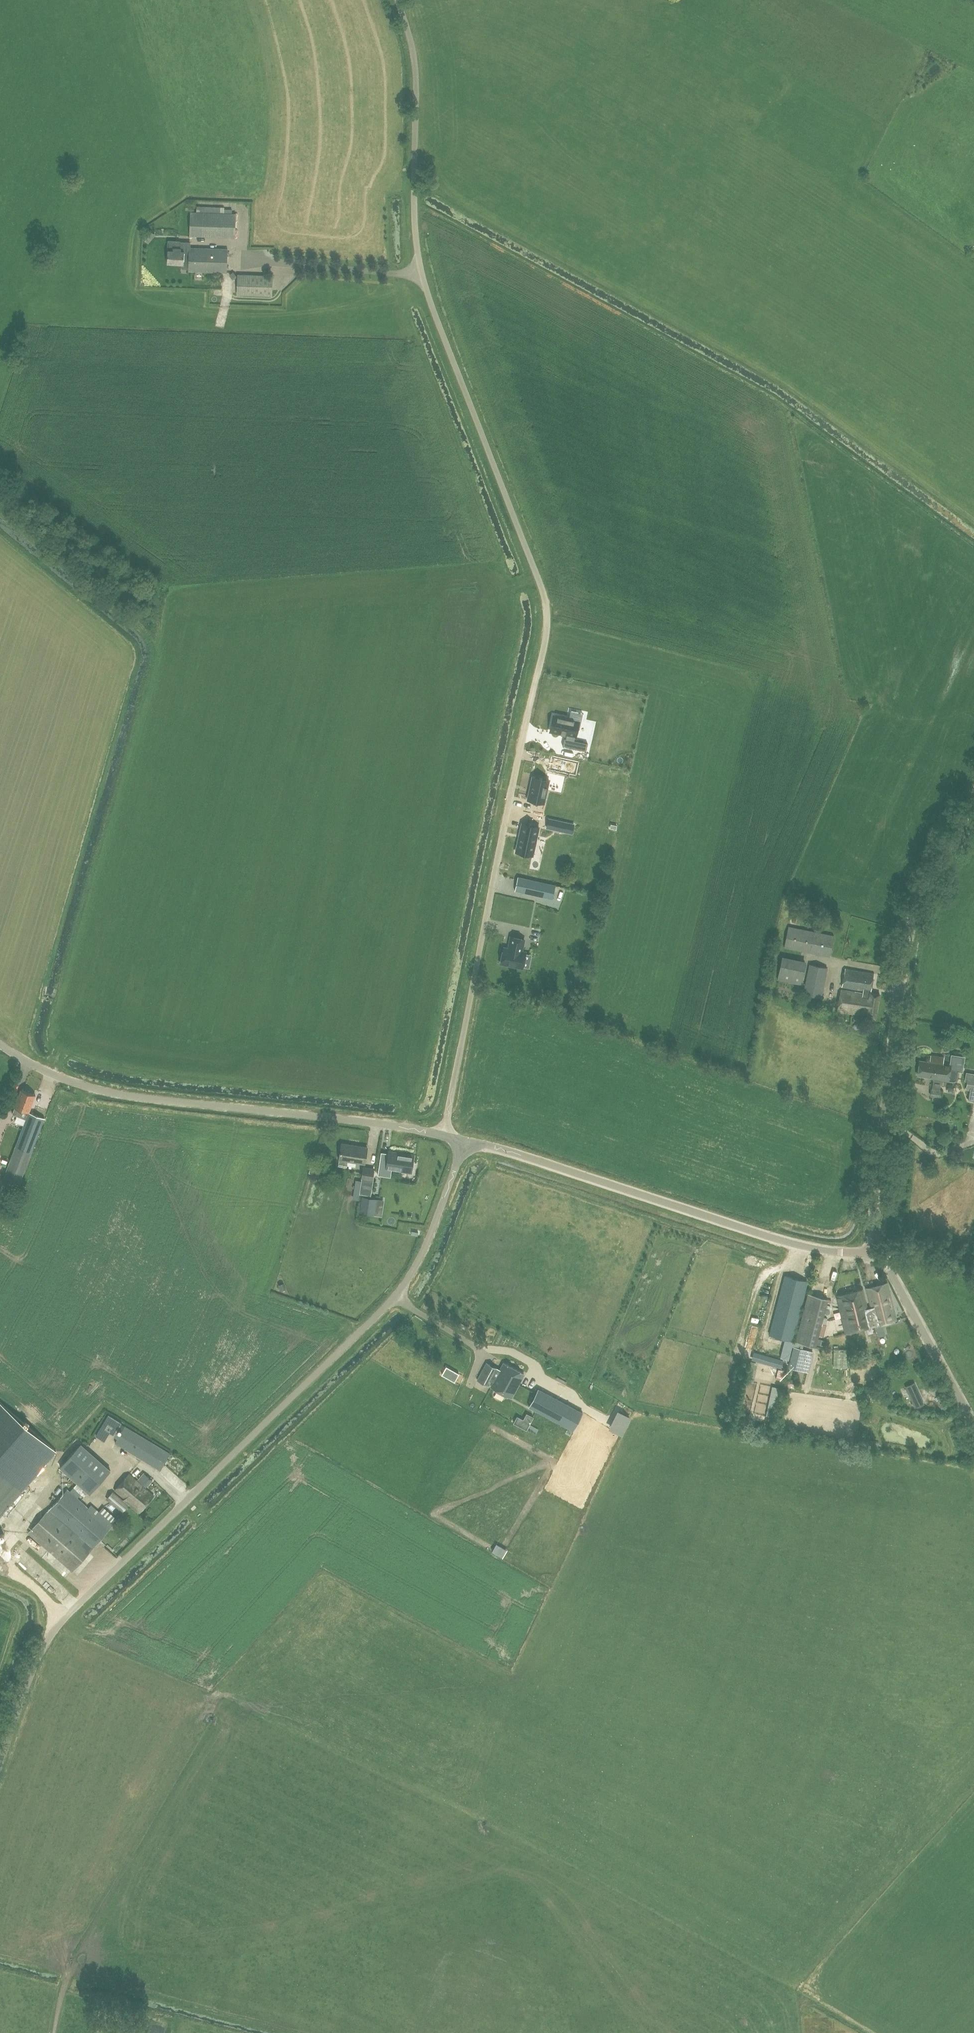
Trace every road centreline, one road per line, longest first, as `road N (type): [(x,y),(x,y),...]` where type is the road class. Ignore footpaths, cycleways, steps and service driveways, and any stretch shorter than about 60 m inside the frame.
road 1 (unclassified): [(444,1135),(547,616),(422,272),(412,222),(414,56),(398,0)]
road 2 (unclassified): [(0,1768),(51,1635),(398,1296),(420,1261),(466,1141)]
road 3 (unclassified): [(444,1135),(98,1090),(0,1045)]
road 4 (tertiary): [(874,1226),(905,952),(919,904),(973,800)]
road 5 (unclassified): [(844,1252),(774,1238),(466,1141)]
road 6 (tertiary): [(973,1424),(885,1261)]

